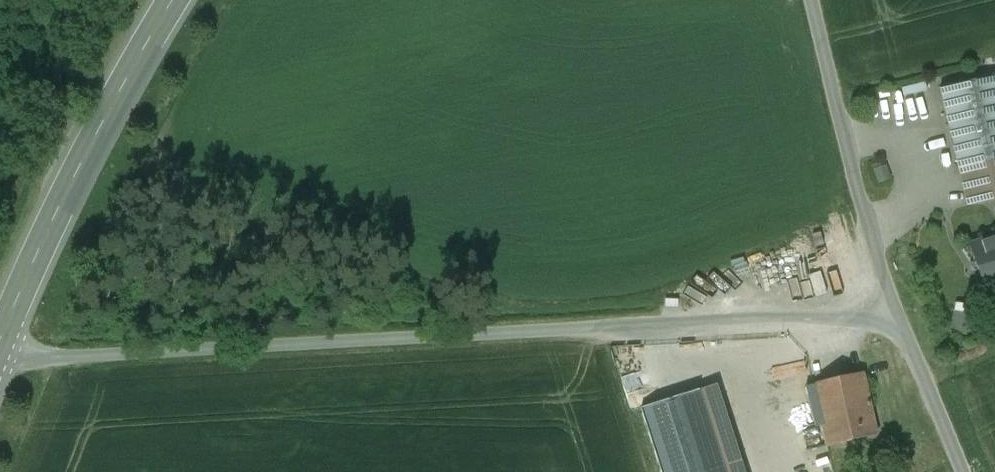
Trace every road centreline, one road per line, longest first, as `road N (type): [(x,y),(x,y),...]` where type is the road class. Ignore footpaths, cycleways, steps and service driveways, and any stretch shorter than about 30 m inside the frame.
road 1 (unclassified): [(900,324),(785,318),(0,358)]
road 2 (secondary): [(0,338),(64,195),(176,0)]
road 3 (unclassified): [(900,324),(809,0)]
road 4 (unclassified): [(963,471),(900,324)]

